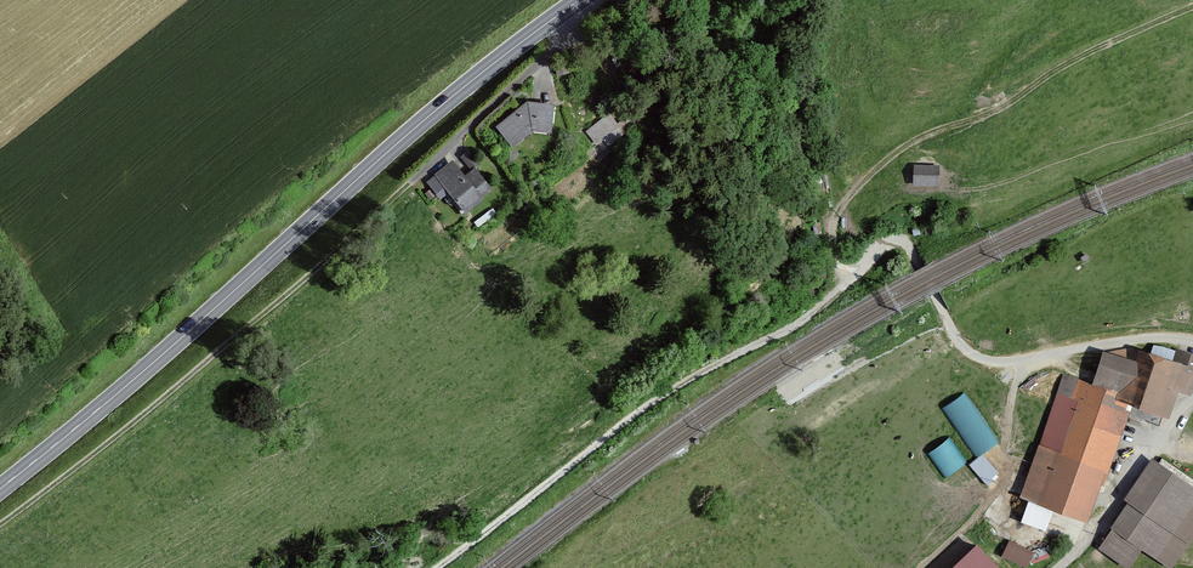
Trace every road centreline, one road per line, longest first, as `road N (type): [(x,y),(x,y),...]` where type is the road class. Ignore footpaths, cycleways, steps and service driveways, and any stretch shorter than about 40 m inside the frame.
road 1 (secondary): [(0,491),(554,17)]
road 2 (track): [(436,567),(651,403),(807,318),(890,243),(906,244),(934,295)]
road 3 (track): [(0,527),(159,402),(411,183)]
road 4 (track): [(1192,5),(1064,65),(999,111),(923,136),(890,158),(837,210),(834,258),(844,285)]
road 5 (residential): [(934,295),(965,348),(989,360),(1150,338),(1192,342)]
road 6 (residential): [(554,17),(551,48),(411,183)]
road 7 (residential): [(1057,567),(1192,398)]

